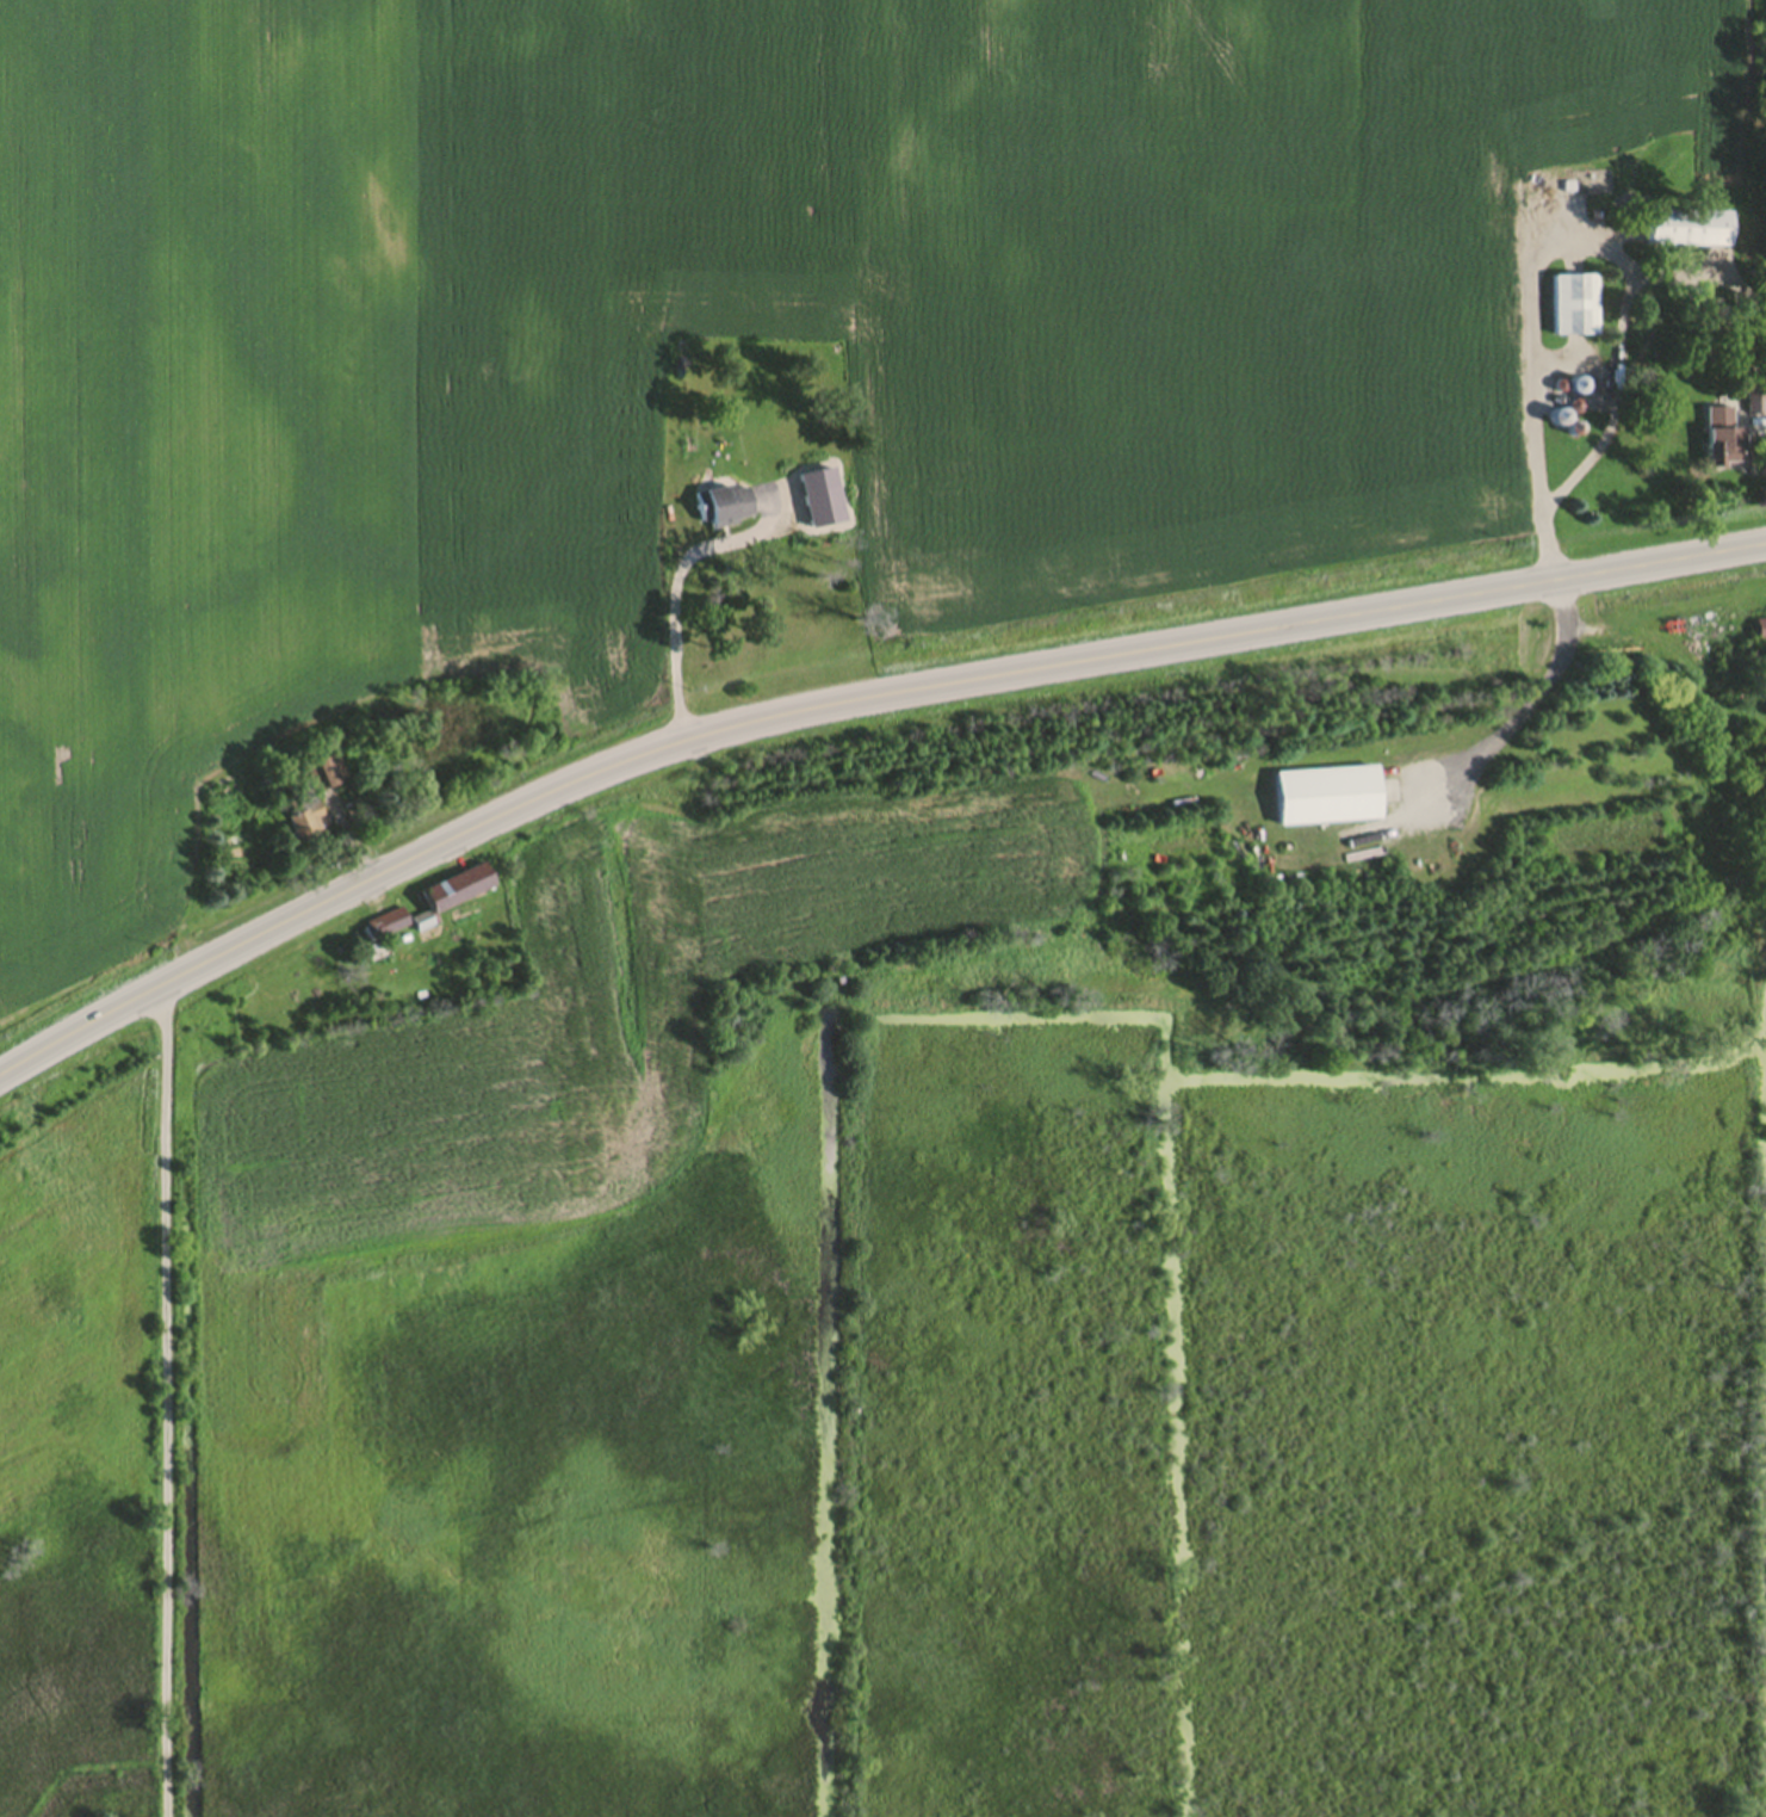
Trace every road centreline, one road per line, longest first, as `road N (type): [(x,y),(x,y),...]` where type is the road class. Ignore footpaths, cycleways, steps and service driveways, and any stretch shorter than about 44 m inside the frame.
road 1 (primary): [(1765,551),(897,697),(690,742),(478,830),(94,1024),(0,1080)]

